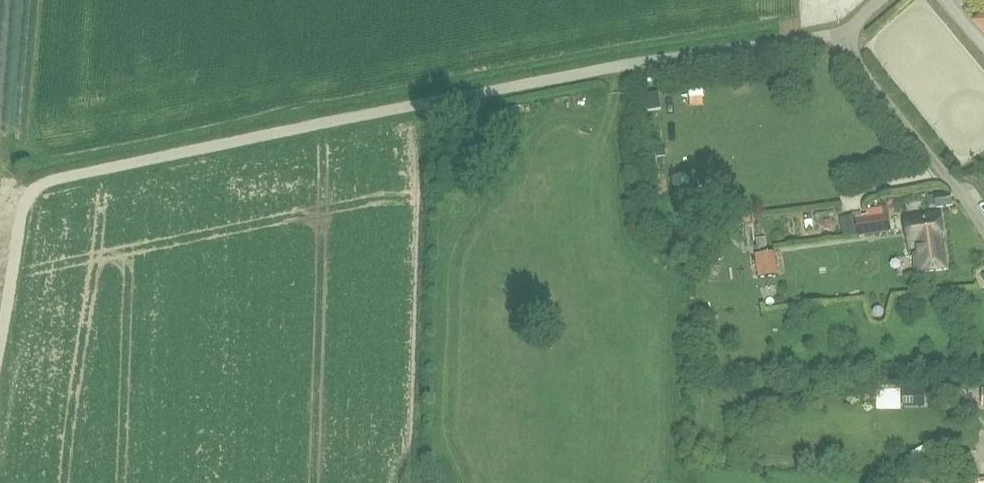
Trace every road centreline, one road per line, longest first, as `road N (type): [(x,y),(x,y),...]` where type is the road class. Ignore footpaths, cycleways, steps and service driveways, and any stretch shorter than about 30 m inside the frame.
road 1 (unclassified): [(0,319),(19,202),(36,184),(530,84),(843,32)]
road 2 (unclassified): [(983,237),(852,58),(843,32)]

